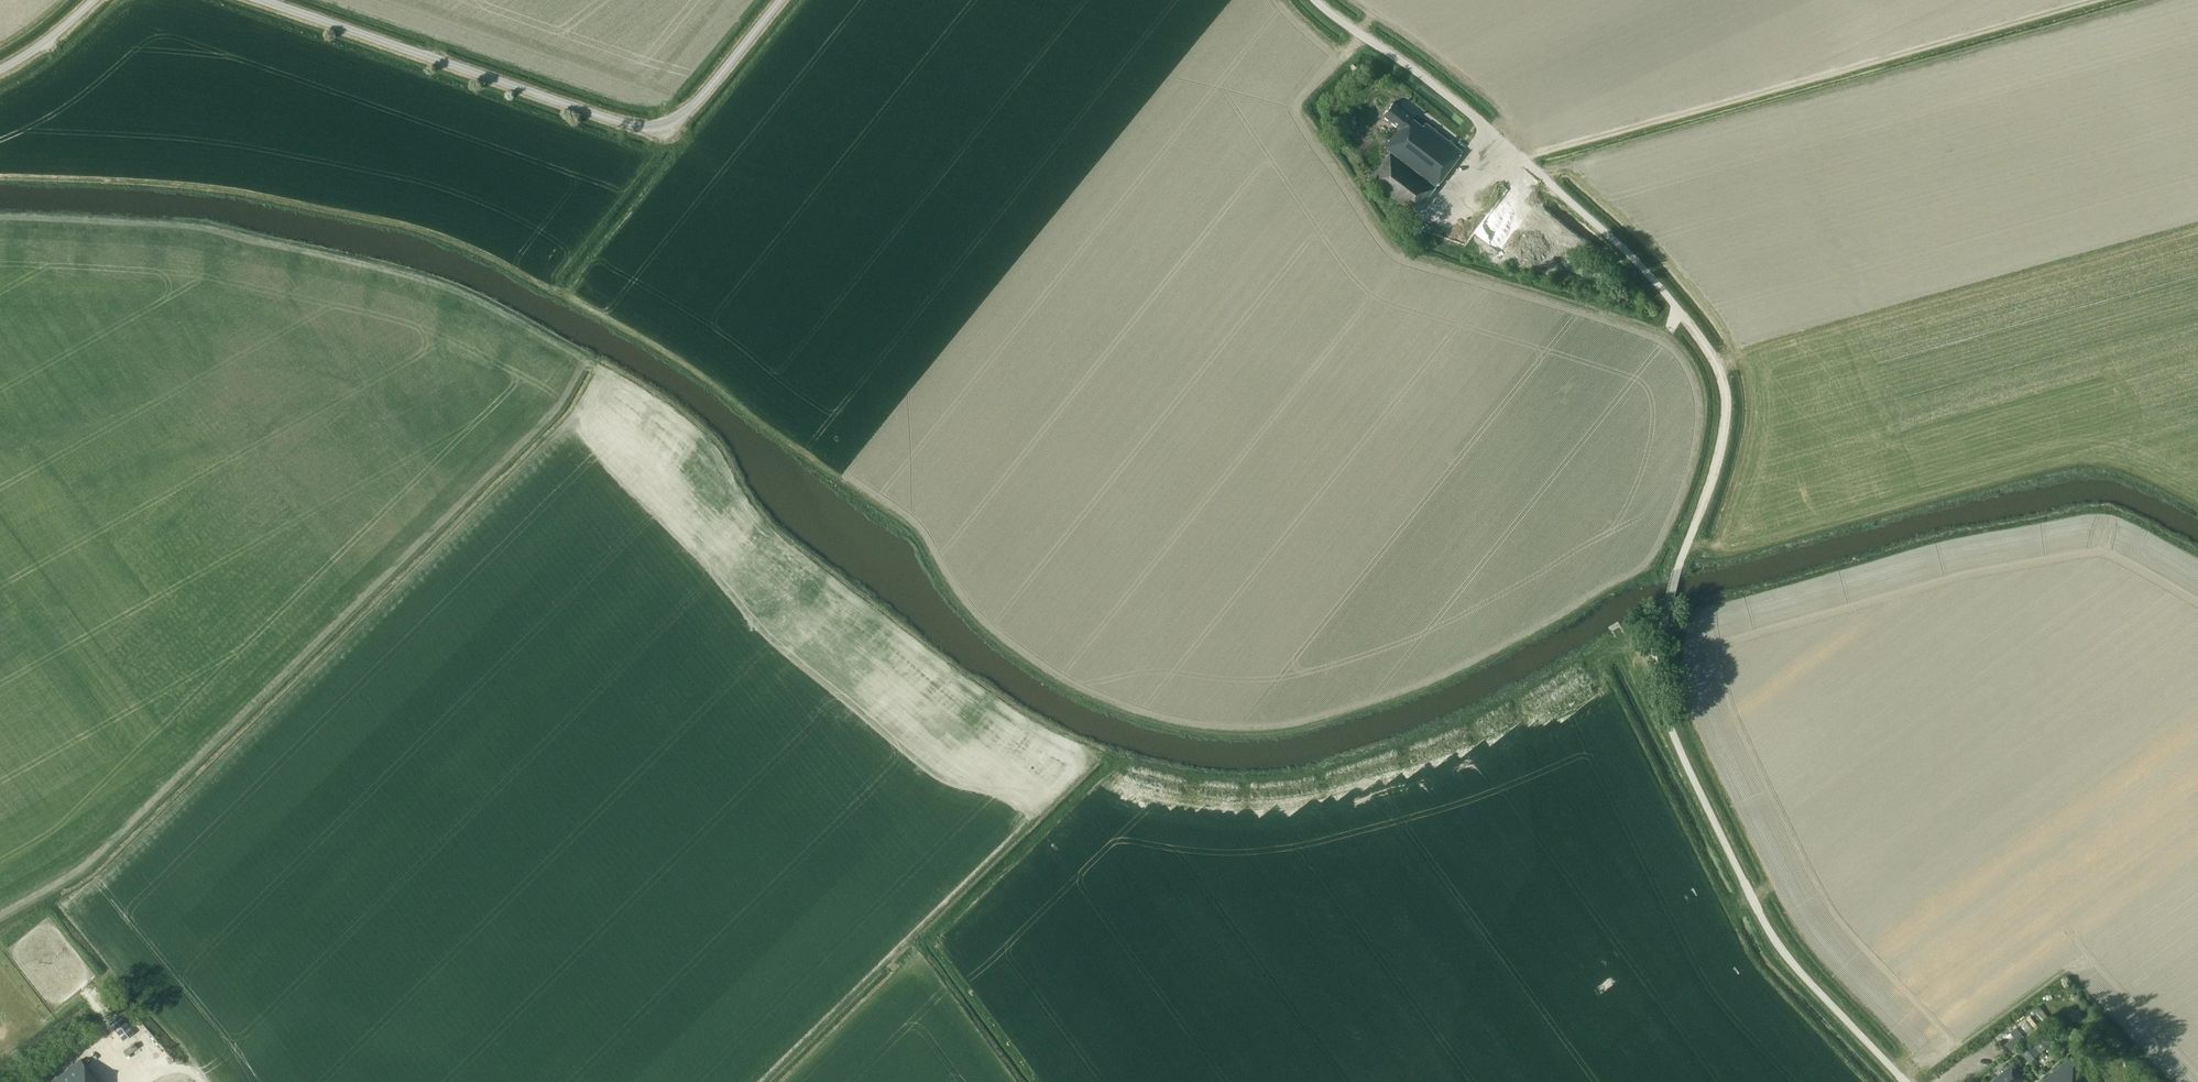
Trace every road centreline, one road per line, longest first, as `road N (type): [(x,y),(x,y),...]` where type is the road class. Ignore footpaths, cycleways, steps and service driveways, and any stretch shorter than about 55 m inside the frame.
road 1 (unclassified): [(1906,1081),(1772,936),(1680,751),(1657,658),(1694,529)]
road 2 (tertiary): [(253,0),(638,128),(661,126),(703,98),(784,0)]
road 3 (unclassified): [(1685,317),(1617,242),(1522,159),(1316,0)]

